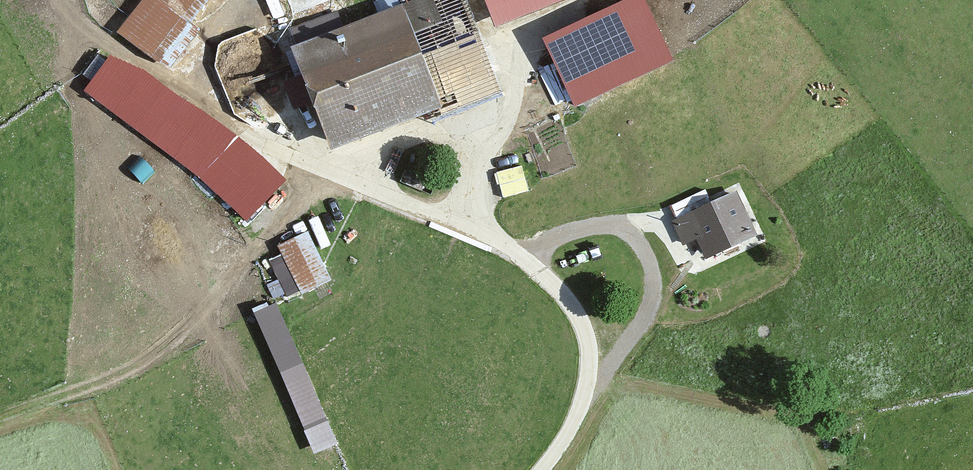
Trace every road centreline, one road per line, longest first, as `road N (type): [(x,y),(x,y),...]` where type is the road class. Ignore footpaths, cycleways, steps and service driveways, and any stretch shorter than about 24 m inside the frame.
road 1 (unclassified): [(357,180),(502,243),(573,307),(588,342),(587,384),(572,428),(542,469)]
road 2 (track): [(357,180),(258,136),(84,23),(65,0)]

